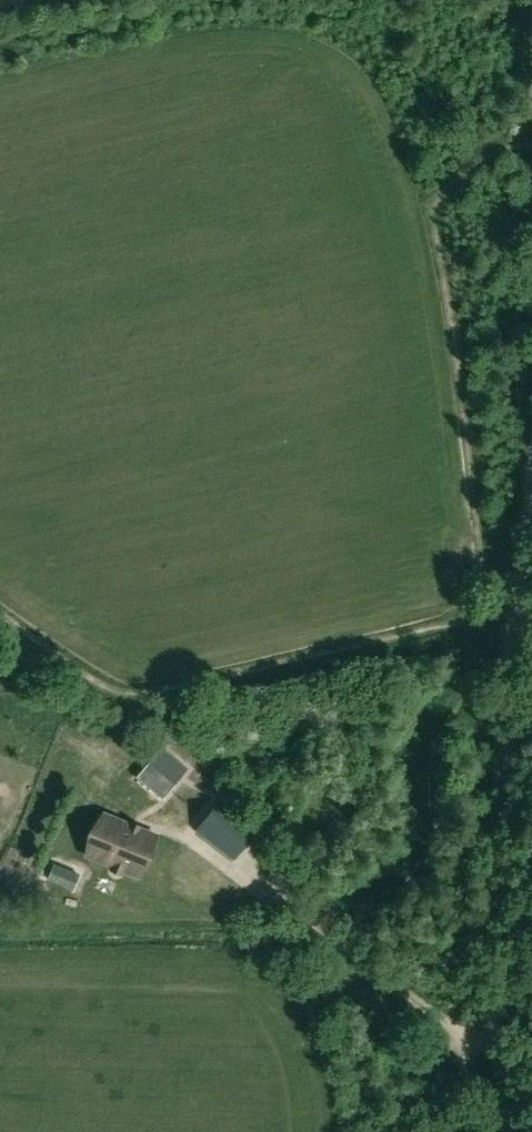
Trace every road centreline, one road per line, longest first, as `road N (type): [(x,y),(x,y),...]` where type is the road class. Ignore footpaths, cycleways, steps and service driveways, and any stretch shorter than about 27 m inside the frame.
road 1 (track): [(522,599),(481,563),(425,206),(382,101),(361,71),(315,40)]
road 2 (unclassified): [(509,1131),(503,761),(531,522)]
road 3 (track): [(519,620),(479,621),(123,692),(85,676),(0,613)]
road 4 (track): [(507,1052),(452,1032),(354,949)]
road 5 (track): [(354,949),(268,892),(212,876)]
road 6 (track): [(531,143),(482,159),(425,206)]

